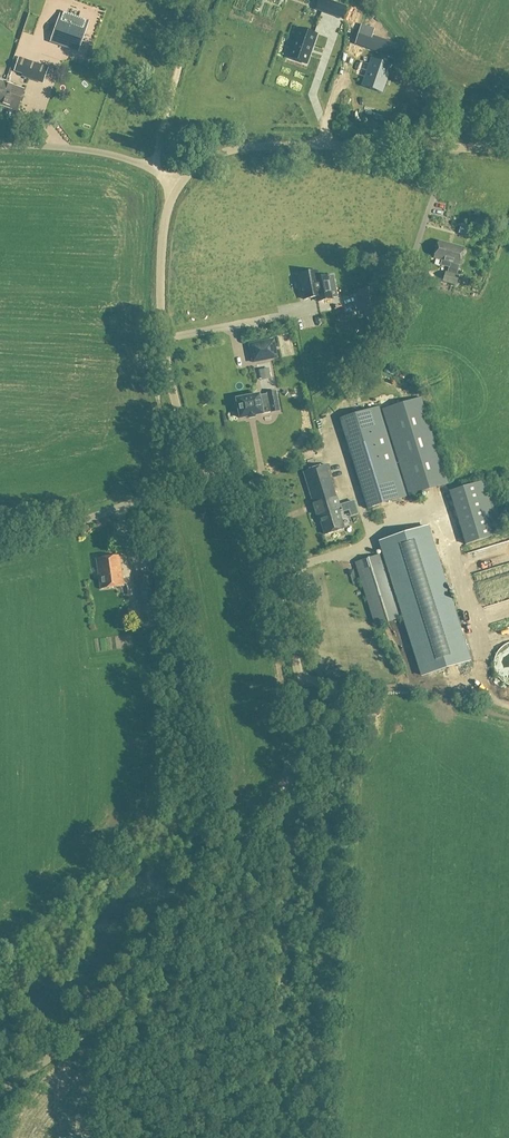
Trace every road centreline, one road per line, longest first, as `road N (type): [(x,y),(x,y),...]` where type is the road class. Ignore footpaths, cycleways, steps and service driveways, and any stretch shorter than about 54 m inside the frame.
road 1 (unclassified): [(0,1092),(149,980),(209,901),(292,761),(301,680),(265,531),(245,495),(208,468)]
road 2 (track): [(272,1137),(289,888),(281,786)]
road 3 (unclassified): [(178,186),(233,148),(485,149)]
road 4 (unclassified): [(208,468),(180,423),(161,322),(162,239),(178,186)]
road 5 (unclassified): [(0,542),(95,516),(208,468)]
road 6 (unclassified): [(178,186),(155,166),(119,157),(0,146)]
road 7 (track): [(155,166),(202,0)]
road 8 (track): [(107,1016),(101,1137)]

